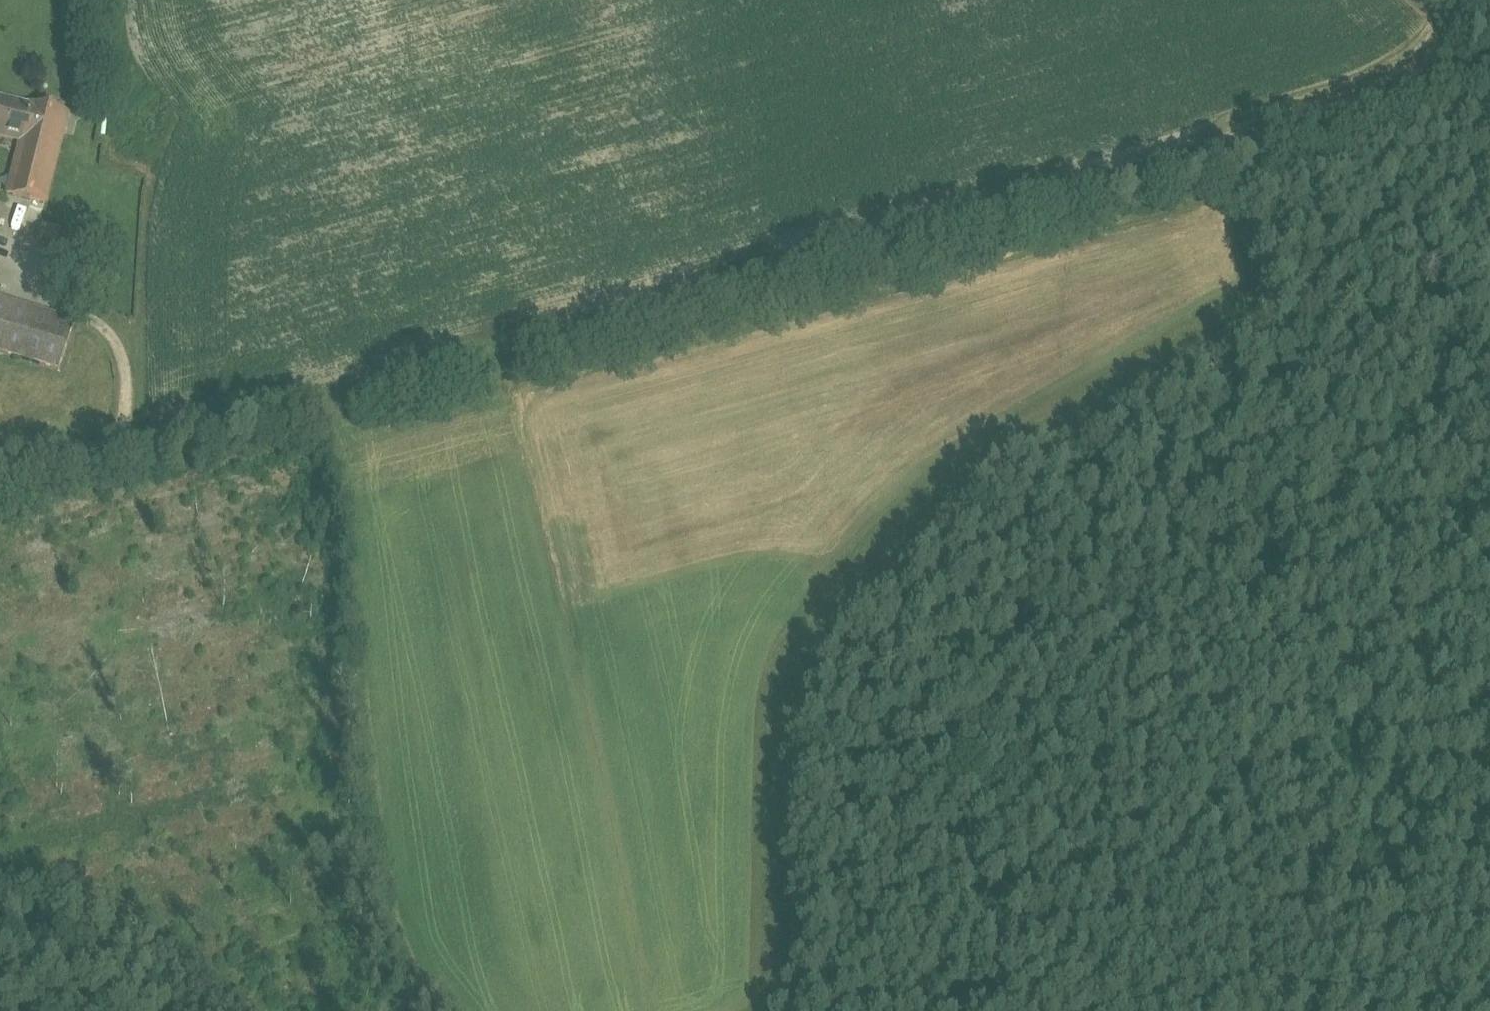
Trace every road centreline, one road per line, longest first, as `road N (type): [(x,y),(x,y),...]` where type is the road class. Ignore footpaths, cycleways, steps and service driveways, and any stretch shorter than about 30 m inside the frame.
road 1 (unclassified): [(0,489),(104,460),(121,439),(130,391),(115,338),(96,316),(9,285),(23,221),(0,210)]
road 2 (track): [(1461,0),(1406,62),(1241,116),(1223,134),(1225,207)]

